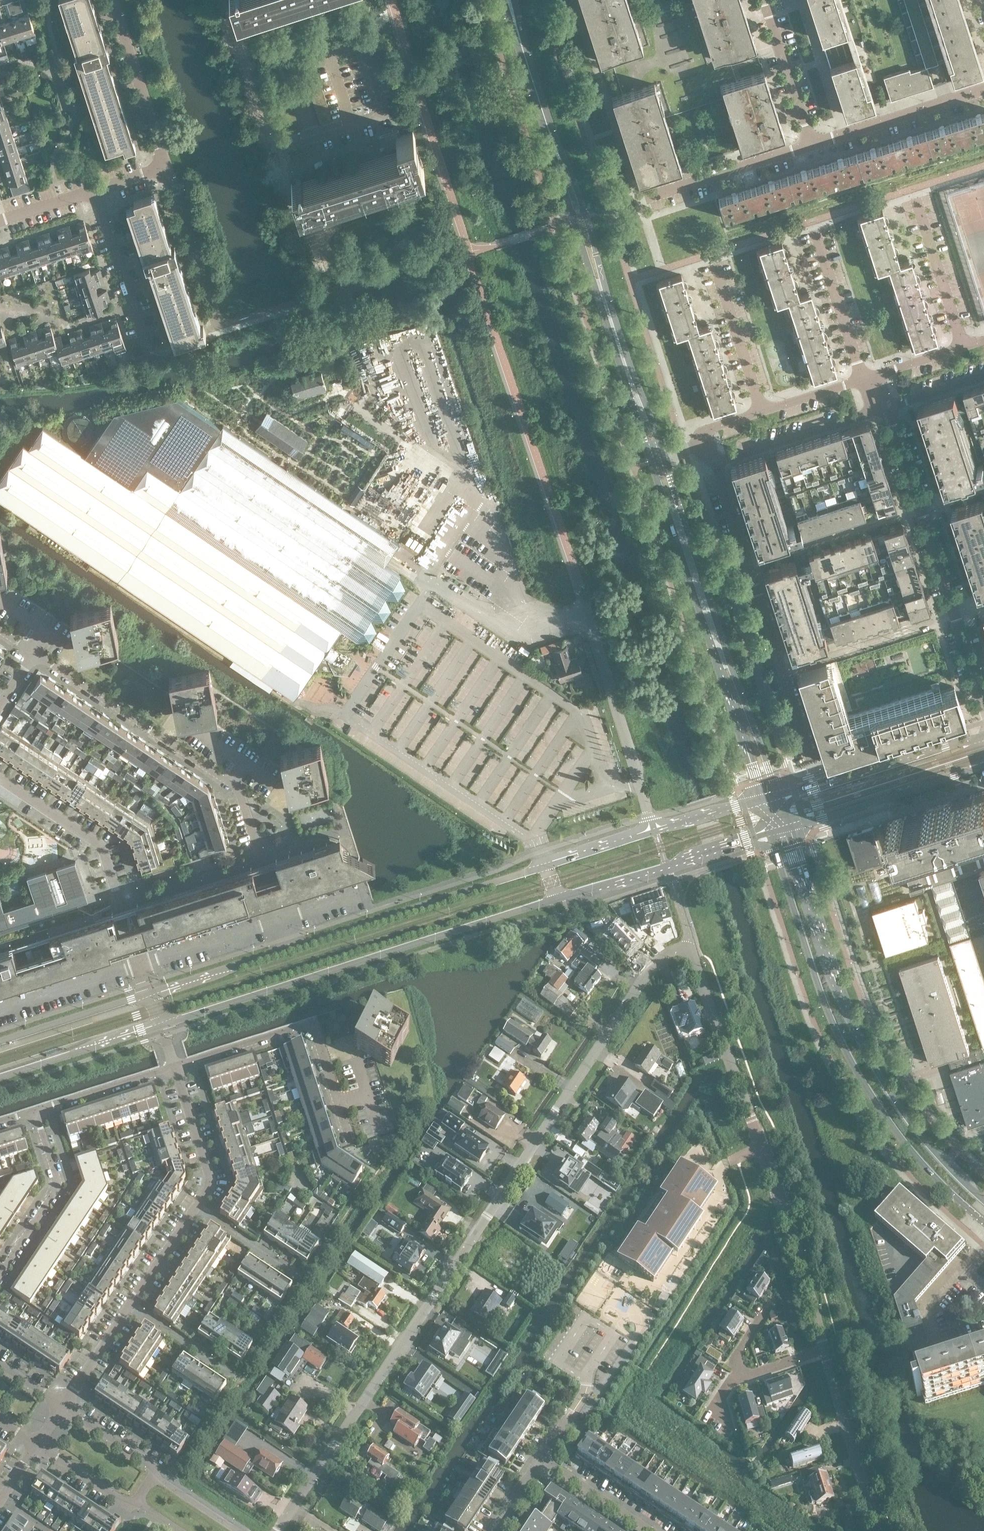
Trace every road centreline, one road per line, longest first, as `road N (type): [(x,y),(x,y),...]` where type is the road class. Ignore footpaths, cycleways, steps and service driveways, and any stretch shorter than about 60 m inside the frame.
road 1 (residential): [(276,1530),(655,965),(686,948)]
road 2 (secondary): [(504,0),(652,461)]
road 3 (secondary): [(664,458),(515,0)]
road 4 (secondary): [(771,832),(824,1002),(857,1071),(920,1162),(983,1222)]
road 5 (secondary): [(983,1200),(933,1152),(865,1050),(791,827)]
road 6 (unclassified): [(824,1349),(798,1250),(695,954),(686,948)]
road 7 (secondary): [(547,865),(151,994)]
road 8 (secondary): [(162,1026),(558,899)]
road 9 (track): [(172,1483),(401,1139)]
road 10 (residential): [(64,1408),(212,1183),(176,1069)]
road 11 (unclassified): [(279,922),(240,795),(35,653)]
road 12 (secondary): [(652,461),(763,800)]
road 13 (secondary): [(779,795),(664,458)]
road 14 (residential): [(983,707),(889,409)]
road 15 (unclassified): [(324,293),(224,0)]
road 16 (residential): [(810,759),(718,464)]
road 17 (unclassified): [(151,994),(102,847),(0,778)]
road 18 (unclassified): [(655,831),(574,570)]
road 19 (residential): [(352,1145),(313,1029),(176,1069)]
road 20 (secondary): [(558,899),(771,832)]
road 21 (tertiary): [(983,736),(779,795)]
road 22 (tertiary): [(791,827),(983,767)]
road 23 (unclassified): [(878,1530),(824,1349)]
road 24 (residential): [(38,1112),(61,1187),(0,1277)]
road 25 (residential): [(983,88),(812,146)]
road 26 (residential): [(718,464),(889,409)]
road 27 (unclassified): [(168,168),(112,0)]
road 28 (residential): [(812,146),(646,198)]
road 29 (secondary): [(0,1078),(162,1026)]
road 30 (unclassified): [(222,324),(168,168)]
road 31 (residential): [(863,382),(815,231)]
road 32 (secondary): [(151,994),(0,1042)]
road 33 (residential): [(763,414),(715,264)]
road 34 (residential): [(967,348),(917,199)]
road 35 (residential): [(812,146),(766,0)]
road 36 (residential): [(176,1069),(38,1112)]
road 37 (residential): [(134,305),(60,329),(45,314),(0,312)]
road 38 (unclassified): [(983,1339),(943,1352),(928,1308),(965,1268)]
road 39 (residential): [(650,1530),(543,1459)]

